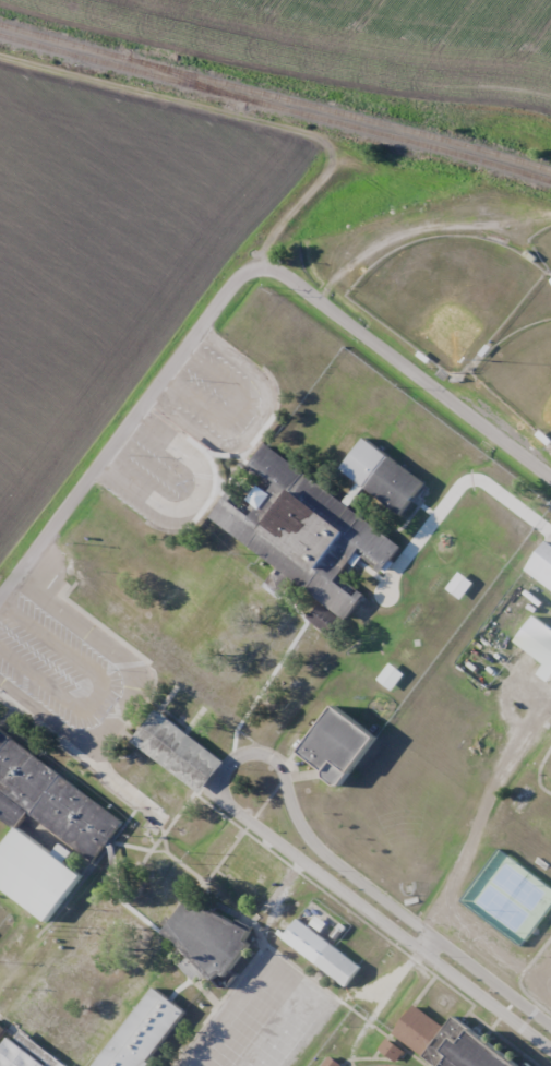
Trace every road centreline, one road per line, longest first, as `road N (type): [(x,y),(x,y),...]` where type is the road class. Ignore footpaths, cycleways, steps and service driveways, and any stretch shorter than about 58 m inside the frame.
road 1 (residential): [(550,1024),(333,862),(296,818),(276,763),(242,756),(224,774),(233,810),(550,1051)]
road 2 (residential): [(256,262),(242,270),(0,592)]
road 3 (residential): [(256,262),(550,474)]

